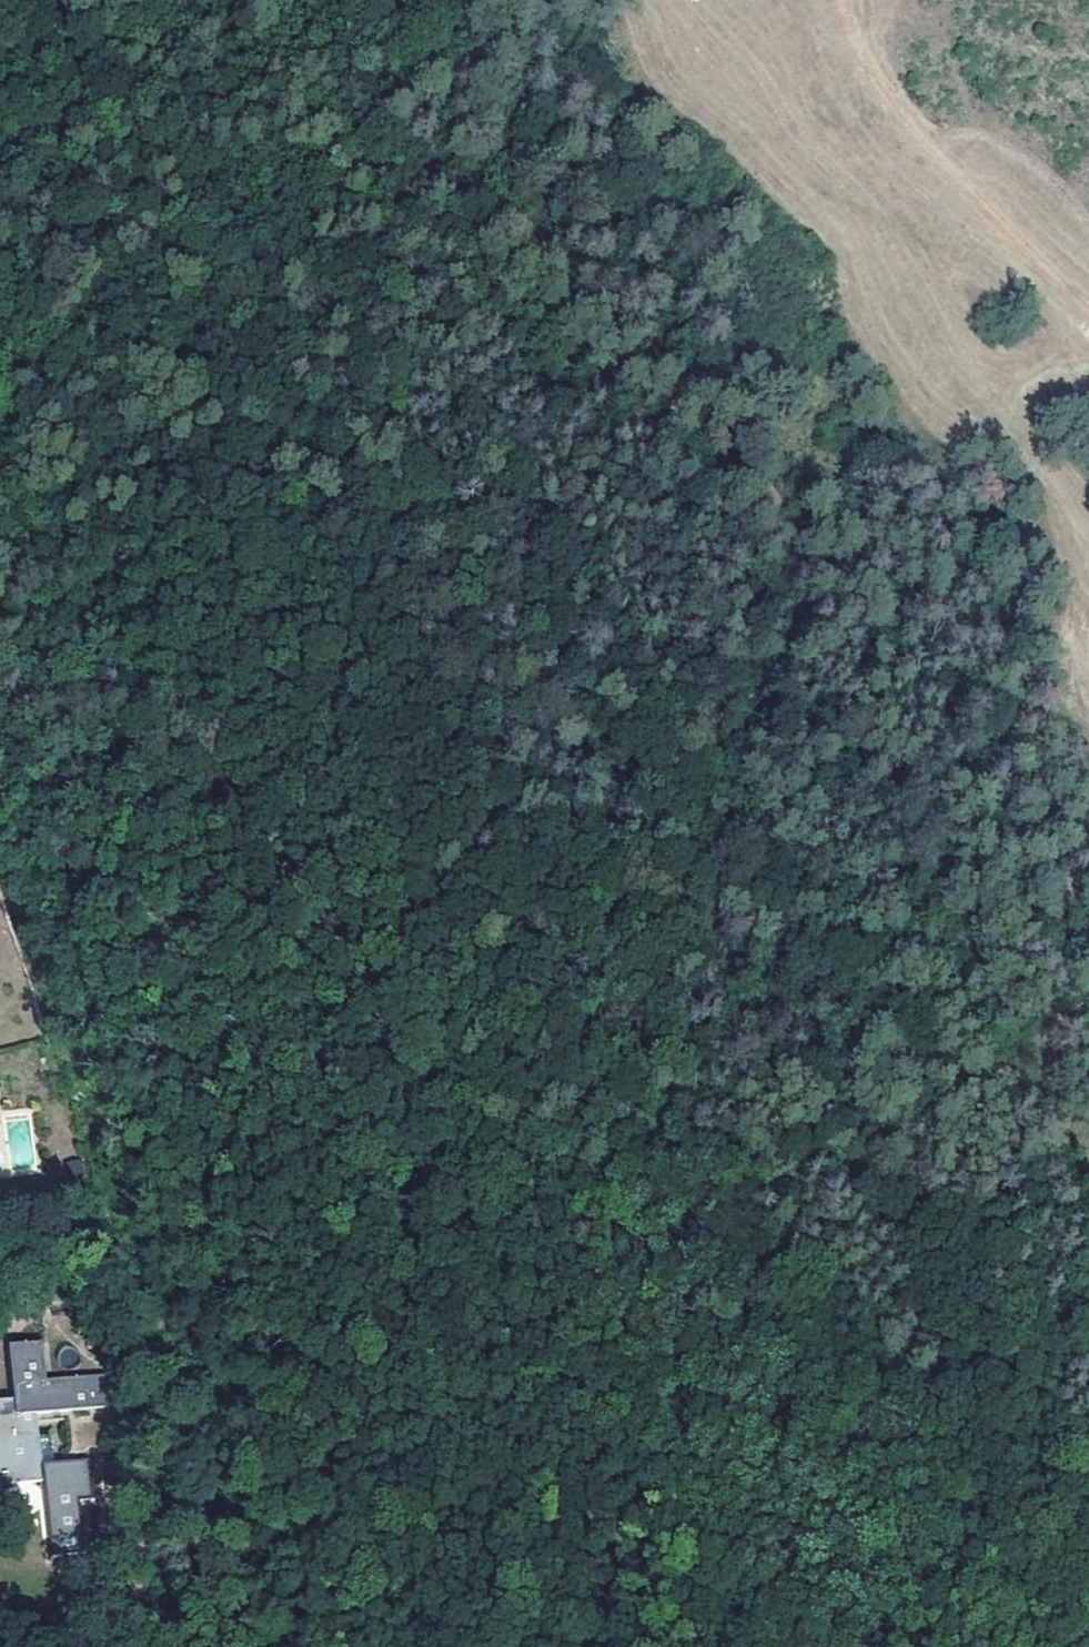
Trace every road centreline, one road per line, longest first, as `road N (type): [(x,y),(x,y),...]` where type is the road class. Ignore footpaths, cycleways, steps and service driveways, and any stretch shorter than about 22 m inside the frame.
road 1 (track): [(500,0),(487,124),(506,210),(838,557),(985,634),(1051,761),(1088,863)]
road 2 (track): [(849,0),(874,75),(903,121),(1088,306)]

